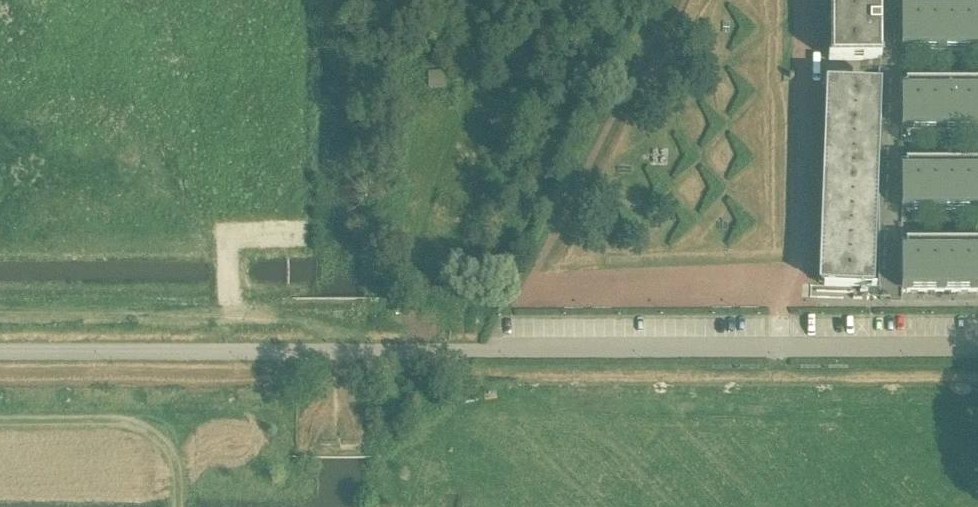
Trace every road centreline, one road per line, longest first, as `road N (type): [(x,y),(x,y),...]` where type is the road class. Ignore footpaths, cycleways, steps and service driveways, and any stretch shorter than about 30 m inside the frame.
road 1 (unclassified): [(977,348),(483,351)]
road 2 (track): [(0,420),(125,421),(146,431),(177,466),(179,506)]
road 3 (track): [(232,352),(230,235),(299,234)]

